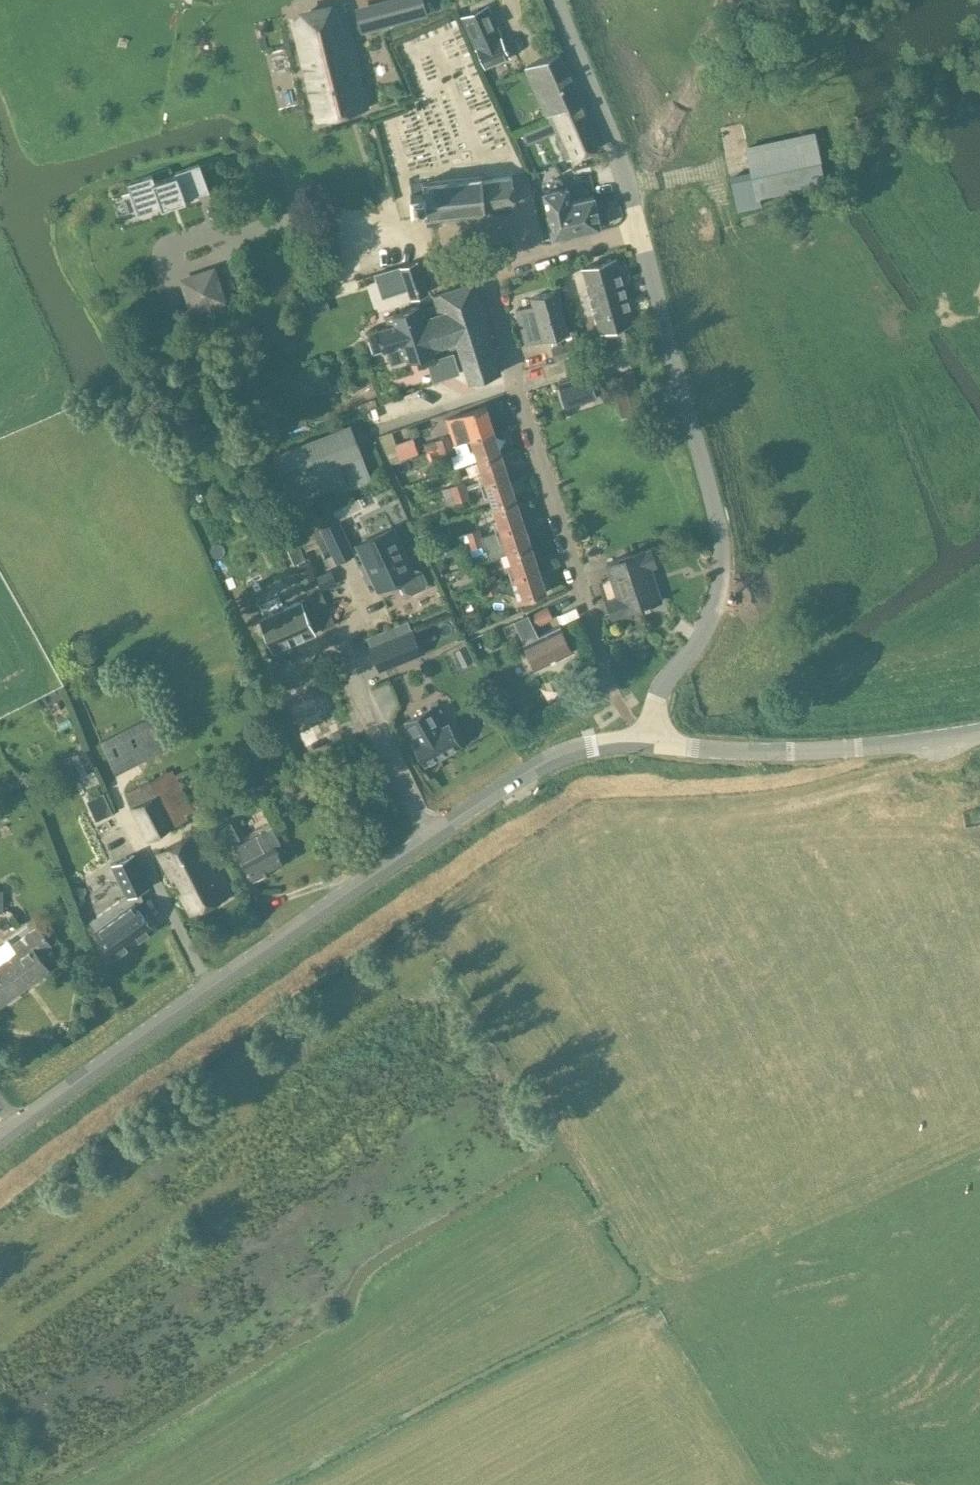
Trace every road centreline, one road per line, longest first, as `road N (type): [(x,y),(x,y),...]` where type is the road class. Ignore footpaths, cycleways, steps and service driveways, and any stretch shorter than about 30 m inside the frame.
road 1 (tertiary): [(0,1140),(352,888),(549,760),(588,746),(647,743)]
road 2 (tertiary): [(647,743),(657,696),(717,606),(723,566),(637,226)]
road 3 (residential): [(590,618),(480,270),(637,226)]
road 4 (tertiary): [(647,743),(827,750),(979,732)]
road 5 (tertiary): [(637,226),(558,0)]

